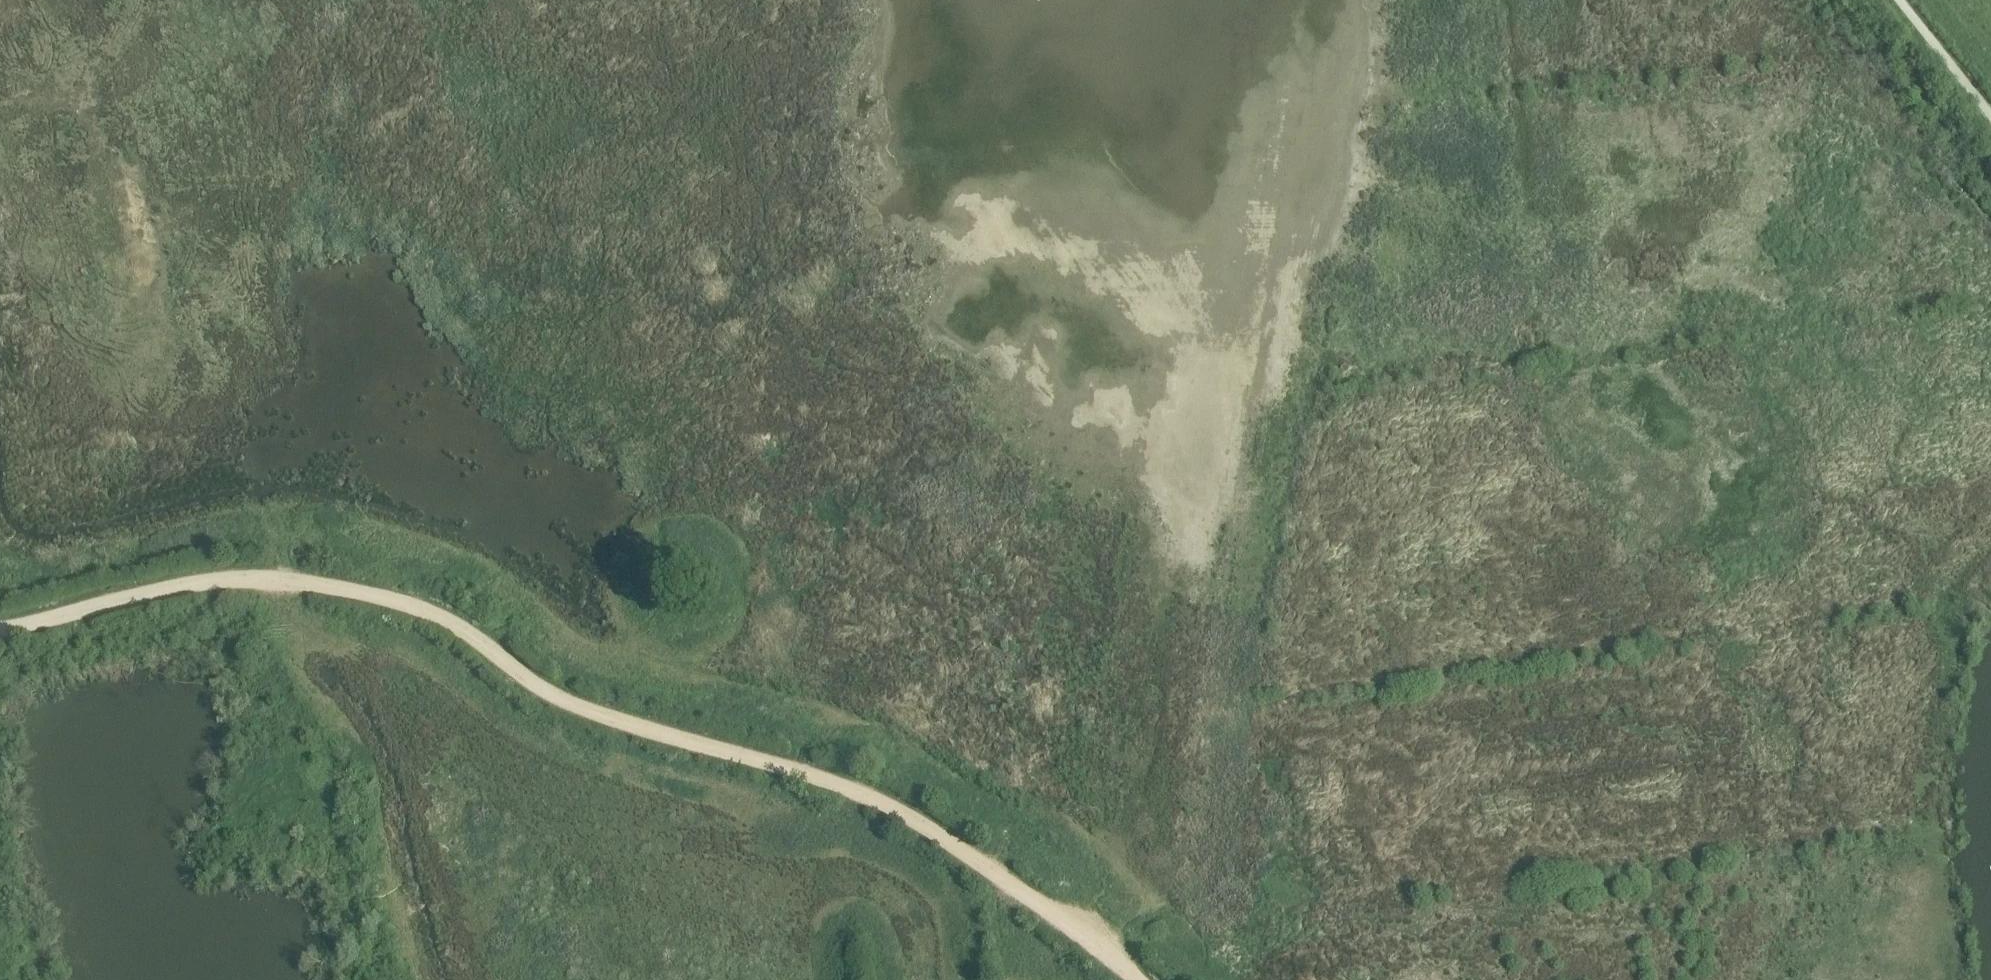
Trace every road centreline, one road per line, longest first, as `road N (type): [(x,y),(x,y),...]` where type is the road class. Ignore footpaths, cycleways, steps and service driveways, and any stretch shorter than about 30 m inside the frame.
road 1 (track): [(1132,979),(998,877),(876,798),(558,699),(426,610),(263,574),(0,628)]
road 2 (track): [(1902,0),(1990,111)]

